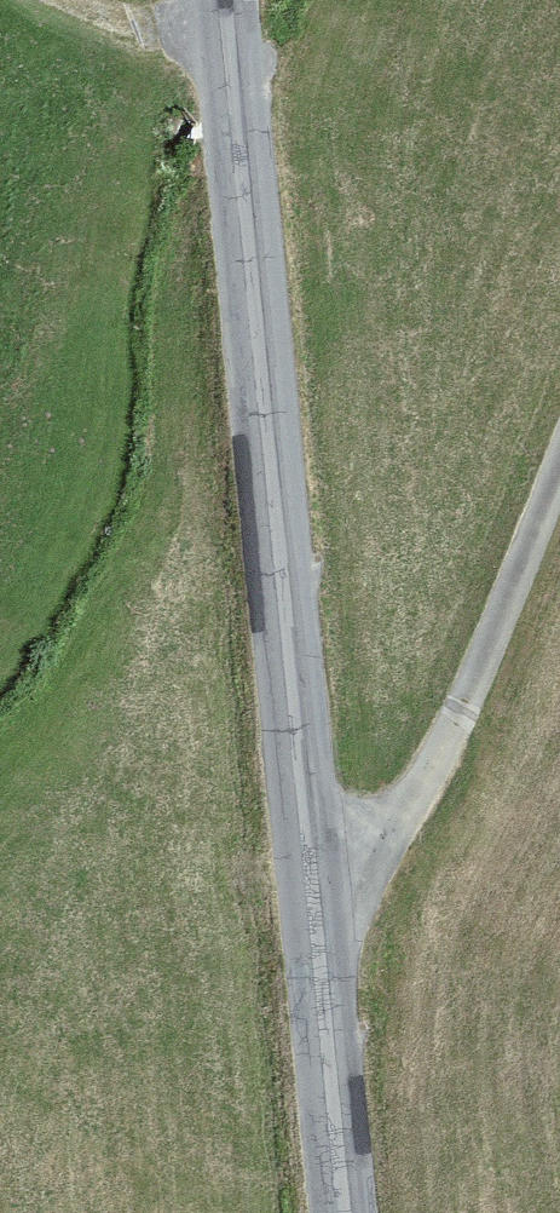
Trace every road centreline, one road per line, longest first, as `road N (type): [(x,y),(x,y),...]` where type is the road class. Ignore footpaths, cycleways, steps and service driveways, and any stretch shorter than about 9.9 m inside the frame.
road 1 (tertiary): [(343,1212),(224,0)]
road 2 (track): [(311,879),(357,860),(409,805),(559,474)]

